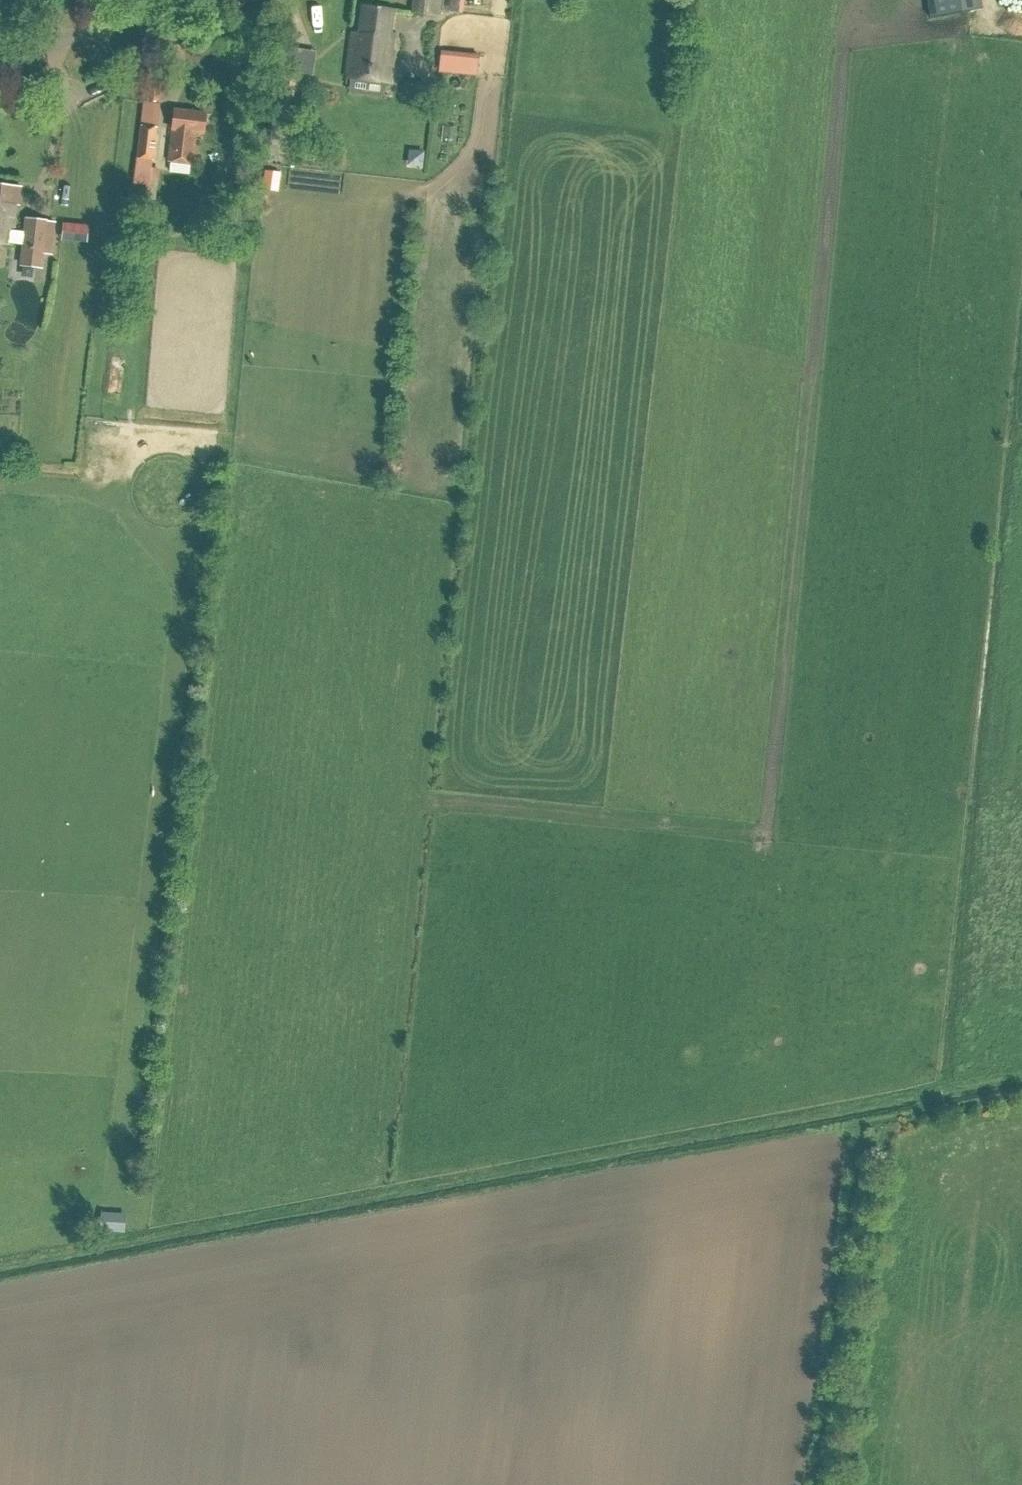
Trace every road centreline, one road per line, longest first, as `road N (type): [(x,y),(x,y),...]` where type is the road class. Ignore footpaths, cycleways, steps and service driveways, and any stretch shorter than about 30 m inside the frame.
road 1 (unclassified): [(0,68),(165,0)]

